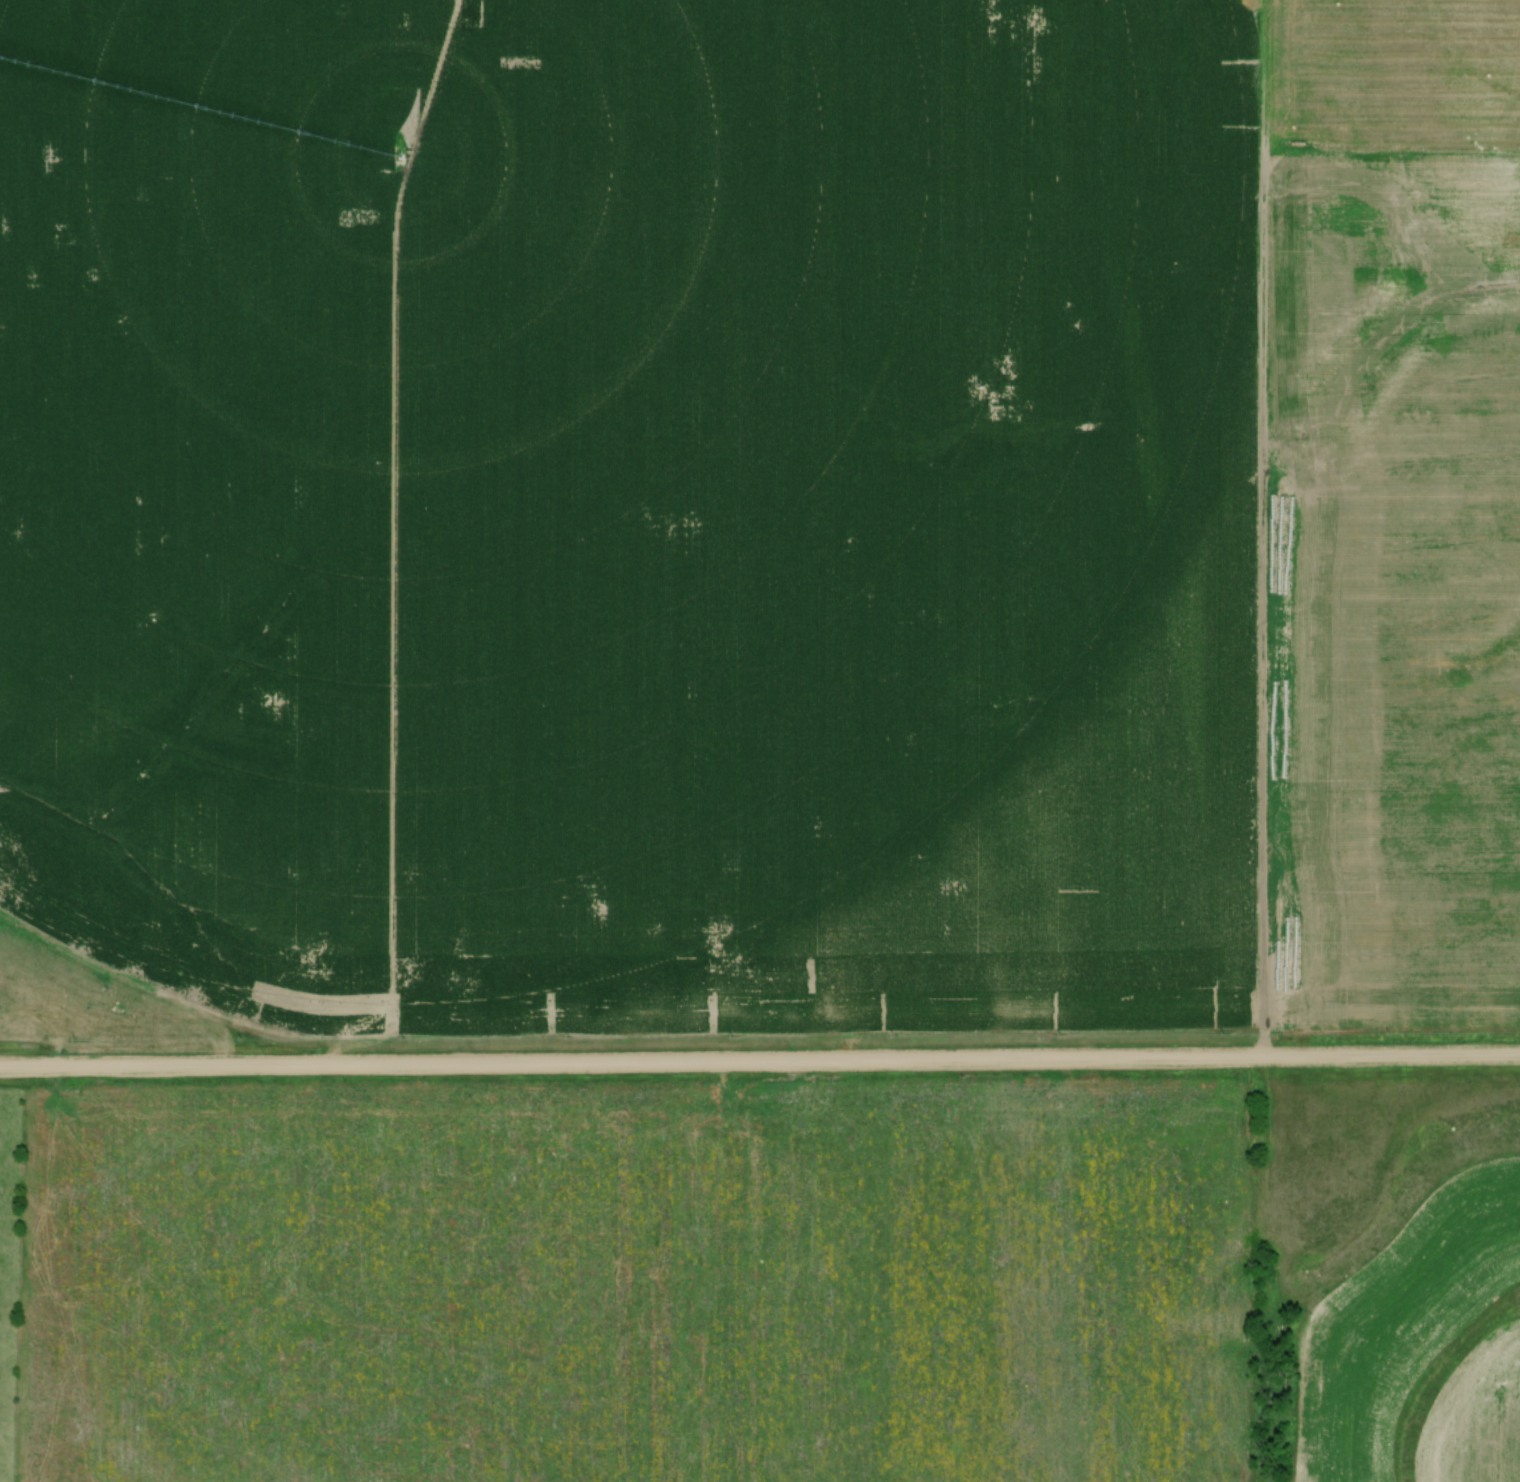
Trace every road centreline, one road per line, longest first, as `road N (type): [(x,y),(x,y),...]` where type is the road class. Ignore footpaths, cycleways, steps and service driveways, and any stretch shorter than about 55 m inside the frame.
road 1 (residential): [(1519,1053),(832,1066),(0,1068)]

